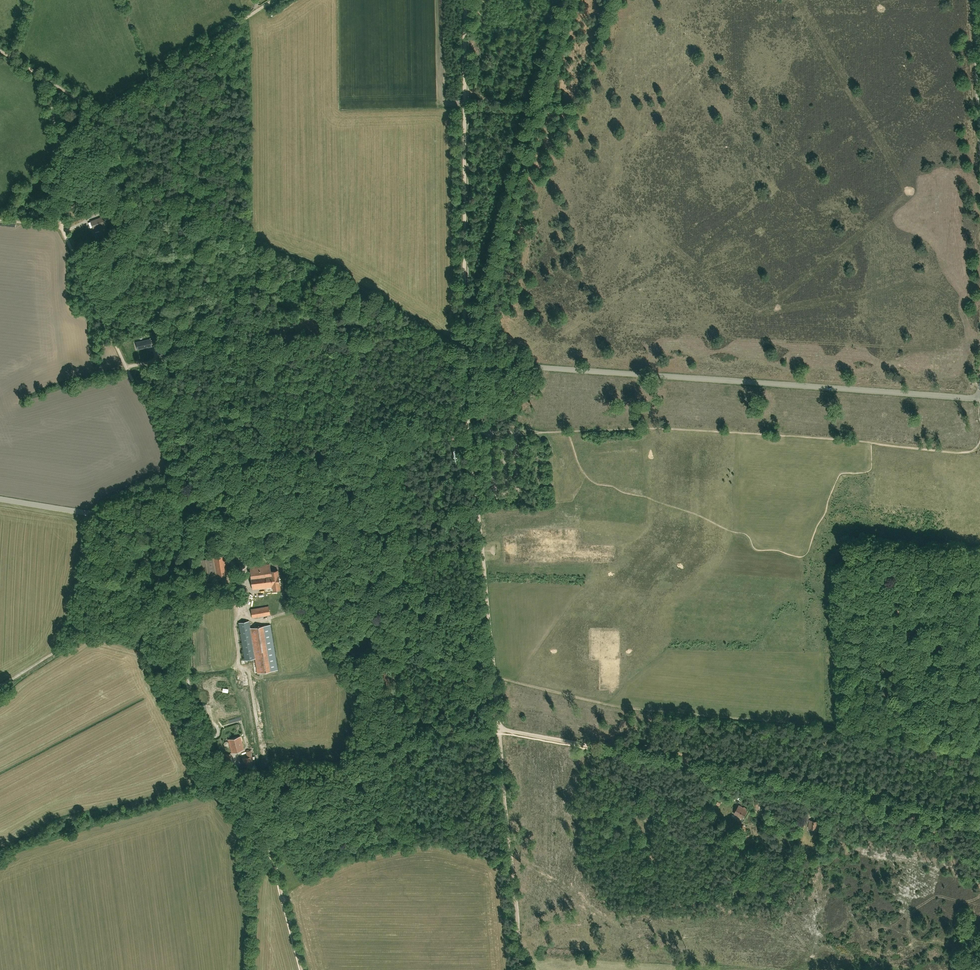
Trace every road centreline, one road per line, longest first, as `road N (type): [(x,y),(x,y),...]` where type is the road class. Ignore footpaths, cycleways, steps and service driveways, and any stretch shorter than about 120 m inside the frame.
road 1 (unclassified): [(979,399),(484,363),(468,373),(466,403)]
road 2 (track): [(499,729),(979,818)]
road 3 (unclassified): [(0,499),(147,513),(466,403)]
road 4 (track): [(466,353),(330,272),(58,172)]
road 5 (track): [(182,504),(158,431),(62,227),(58,172)]
road 6 (track): [(463,0),(465,294)]
road 7 (track): [(224,770),(335,771),(404,731),(499,729)]
road 8 (track): [(522,969),(499,733)]
road 9 (track): [(98,112),(275,0)]
road 10 (track): [(494,677),(475,497)]
road 11 (unclassified): [(979,131),(974,0)]

